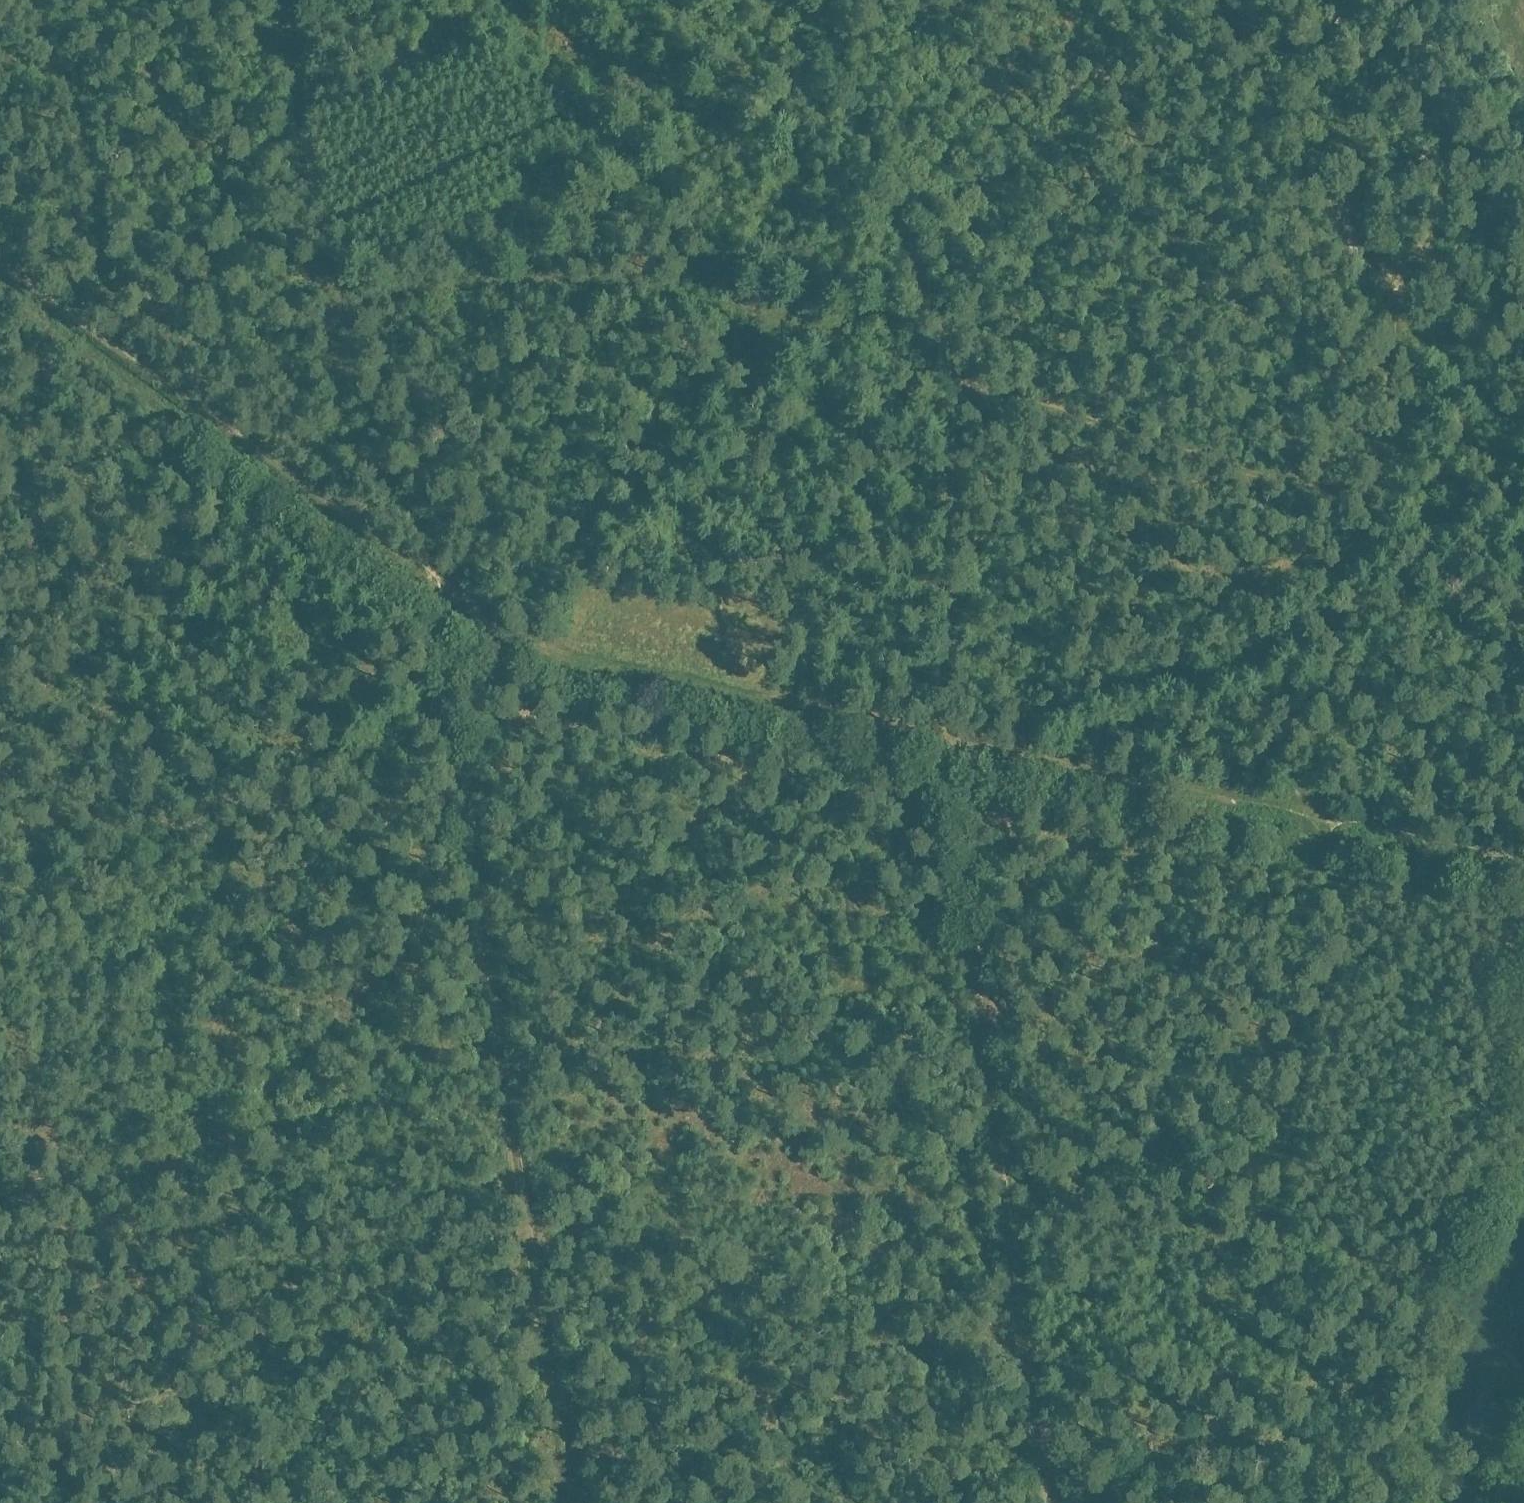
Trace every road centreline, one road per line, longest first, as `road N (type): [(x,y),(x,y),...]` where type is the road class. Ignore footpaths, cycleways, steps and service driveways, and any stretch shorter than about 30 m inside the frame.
road 1 (track): [(97,323),(328,311),(605,272),(665,282),(1244,488),(1327,513),(1369,506),(1398,471),(1410,276),(1448,146),(1499,49)]
road 2 (track): [(1056,1502),(946,741),(948,382),(803,0)]
road 3 (track): [(439,586),(573,1502)]
road 4 (track): [(1312,818),(946,741),(635,662),(439,586)]
road 5 (track): [(1360,1502),(1396,1358),(1441,1289),(1470,1205),(1523,905)]
road 6 (track): [(439,586),(360,449),(334,354),(285,0)]
road 7 (track): [(439,586),(329,490),(0,252)]
road 8 (track): [(1410,276),(1351,226),(1203,0)]
road 9 (track): [(883,1502),(771,1464),(569,1477)]
road 10 (track): [(1386,1387),(1297,1398),(1199,1438),(1105,1502)]
road 11 (track): [(1523,901),(1301,851),(1312,818)]
road 12 (track): [(1523,864),(1312,818)]

